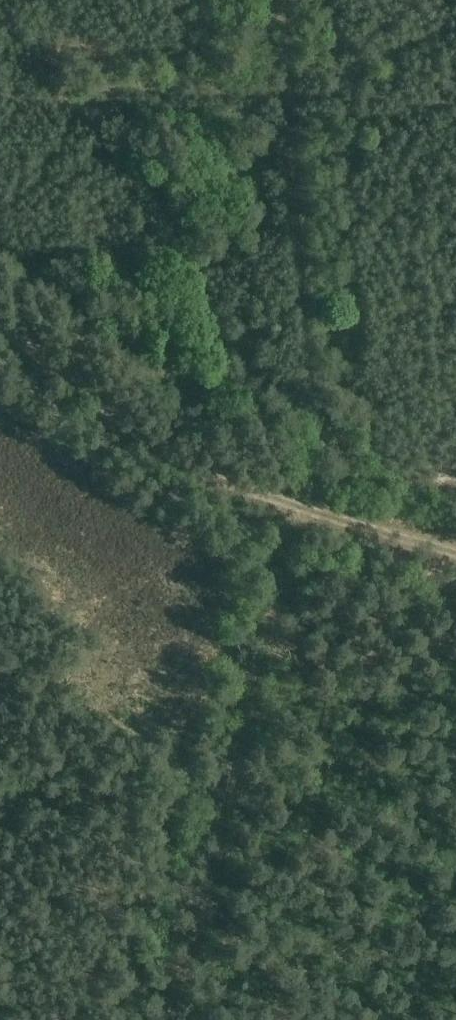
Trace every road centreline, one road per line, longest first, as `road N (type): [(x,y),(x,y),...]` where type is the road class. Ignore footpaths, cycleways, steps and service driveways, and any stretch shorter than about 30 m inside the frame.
road 1 (track): [(170,1019),(286,536),(321,432),(298,254),(282,0)]
road 2 (track): [(455,555),(286,508),(180,462),(0,326)]

